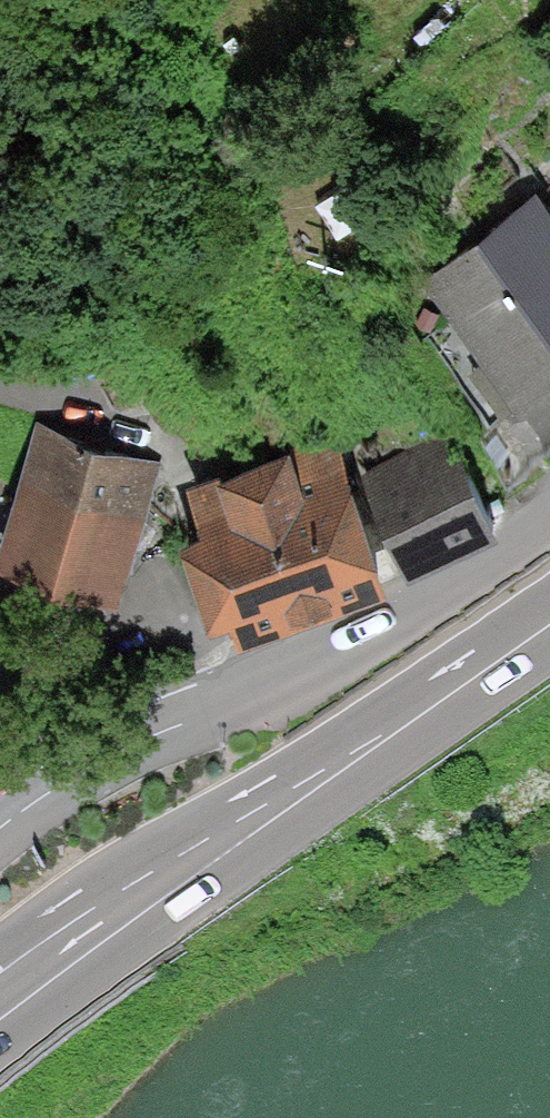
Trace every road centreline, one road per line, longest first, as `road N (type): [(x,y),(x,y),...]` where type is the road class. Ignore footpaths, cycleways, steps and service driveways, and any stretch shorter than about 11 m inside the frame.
road 1 (primary): [(549,629),(208,857),(0,1009)]
road 2 (residential): [(0,827),(97,761),(412,608),(549,521)]

